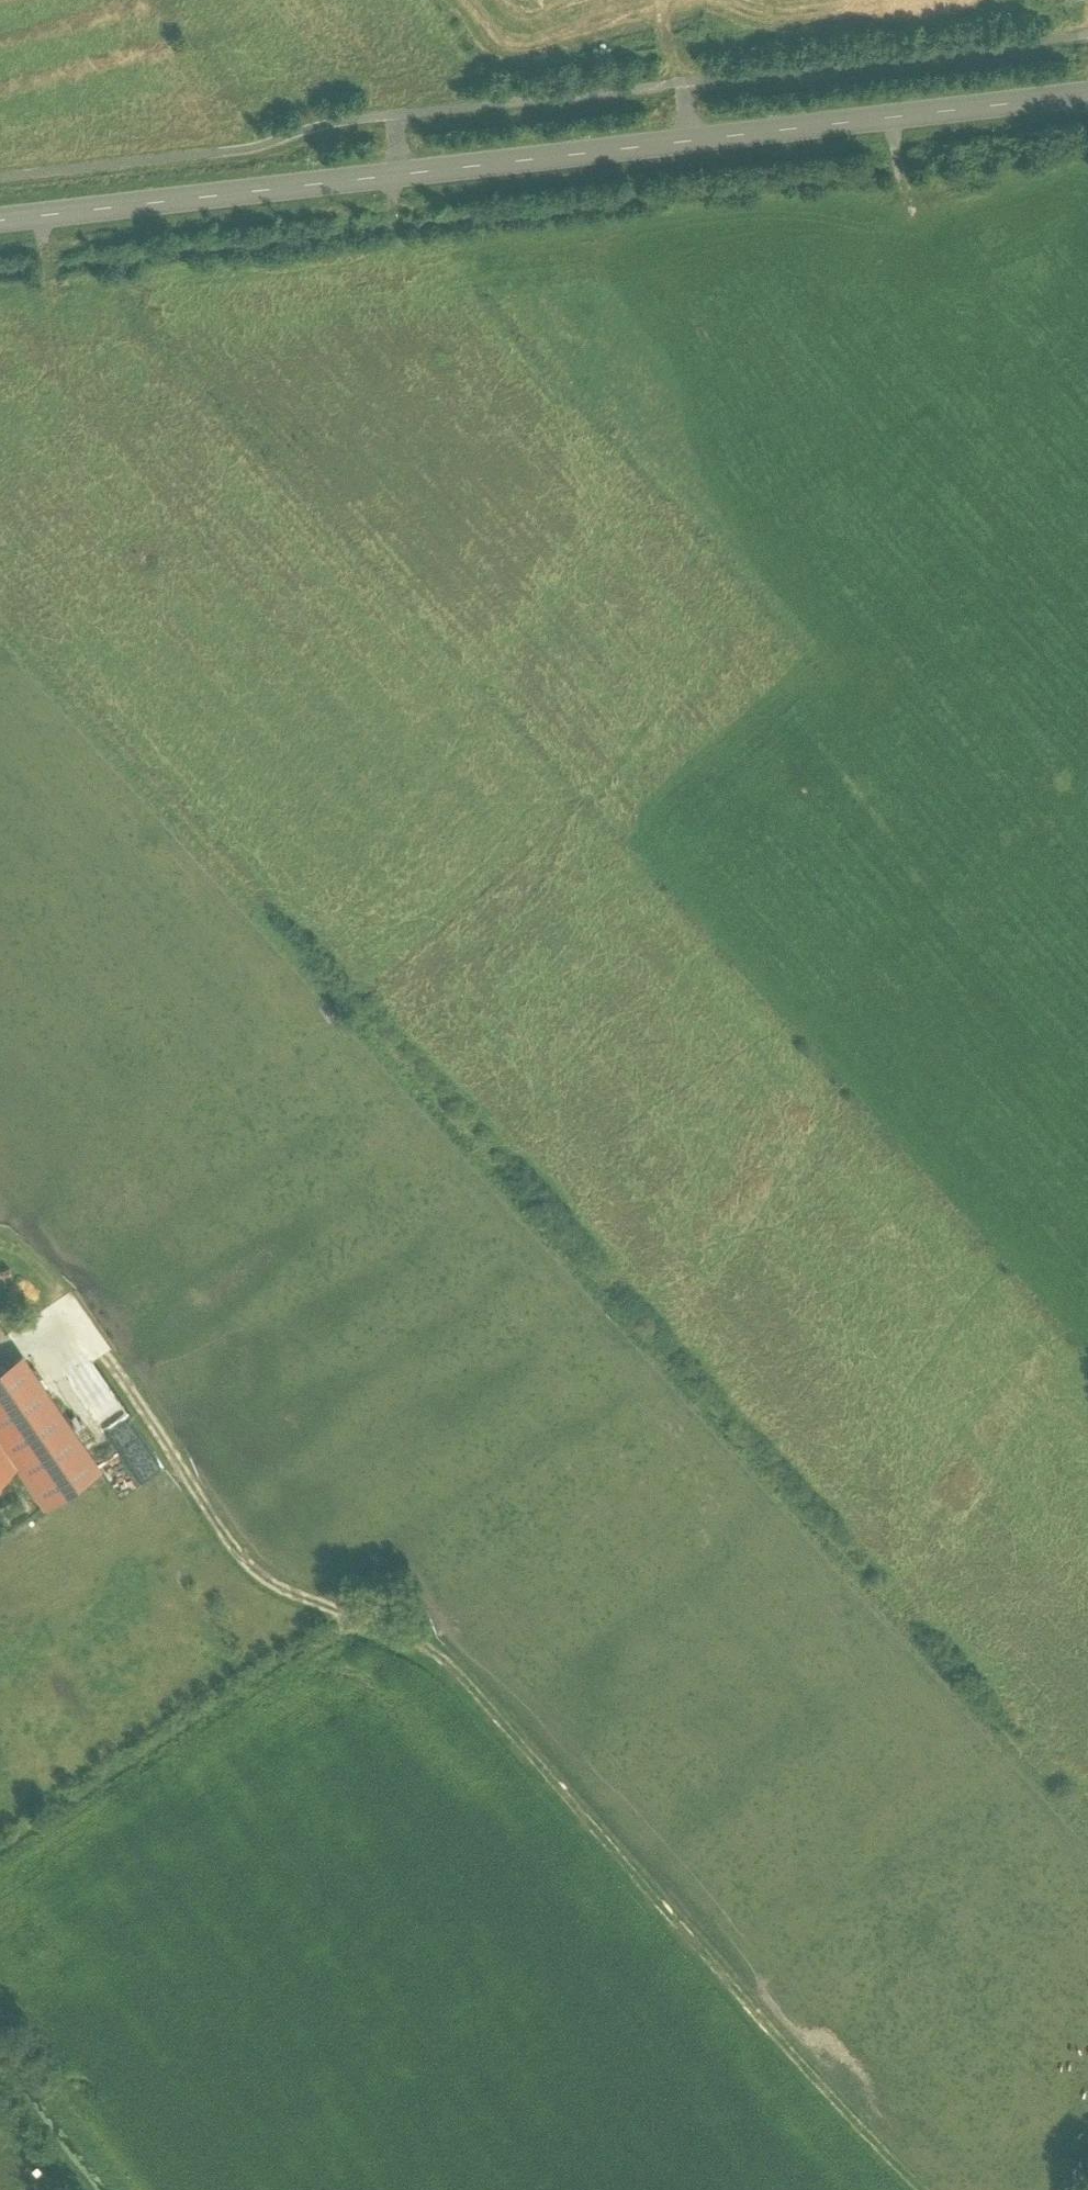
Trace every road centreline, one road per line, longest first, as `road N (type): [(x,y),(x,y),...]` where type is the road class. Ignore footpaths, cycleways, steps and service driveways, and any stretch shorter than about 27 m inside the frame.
road 1 (track): [(928,2189),(762,2018),(466,1679),(417,1642),(288,1594),(245,1560),(34,1270),(0,1250)]
road 2 (tertiary): [(0,220),(1087,92)]

